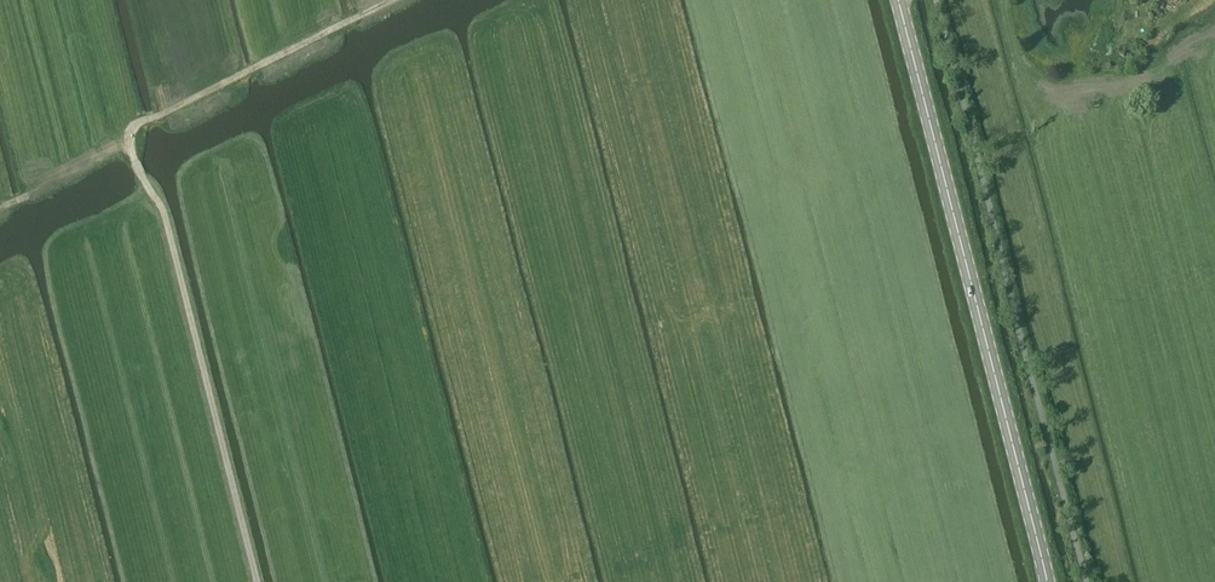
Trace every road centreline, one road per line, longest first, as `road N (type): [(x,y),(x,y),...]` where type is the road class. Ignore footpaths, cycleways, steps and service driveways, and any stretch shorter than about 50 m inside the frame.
road 1 (tertiary): [(1047,581),(898,0)]

